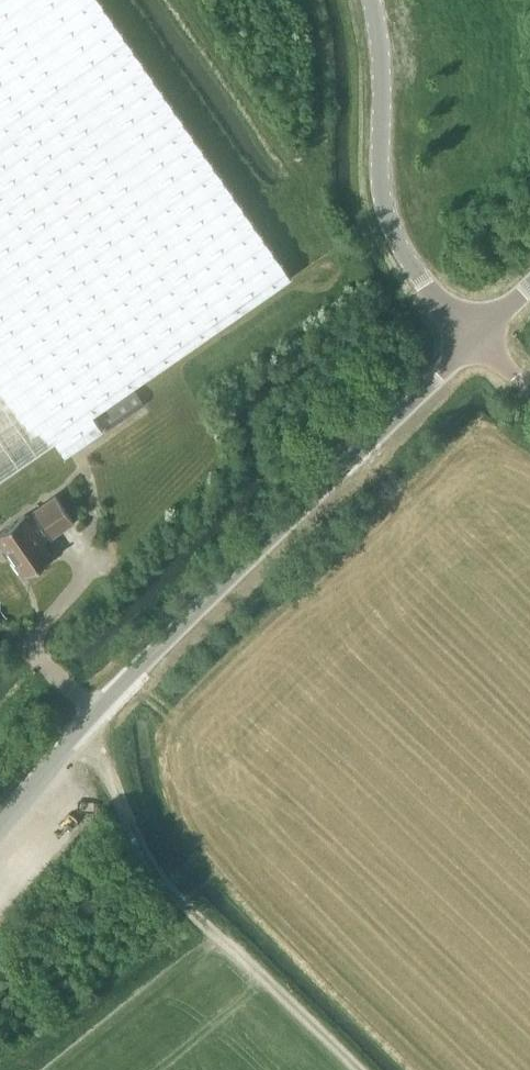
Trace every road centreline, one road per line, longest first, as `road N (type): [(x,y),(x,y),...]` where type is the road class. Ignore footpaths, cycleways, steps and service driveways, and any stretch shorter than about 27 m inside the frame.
road 1 (unclassified): [(0,823),(131,676),(477,338)]
road 2 (track): [(80,730),(106,760),(148,859),(357,1069)]
road 3 (unclassified): [(371,0),(387,216),(428,287),(477,338)]

